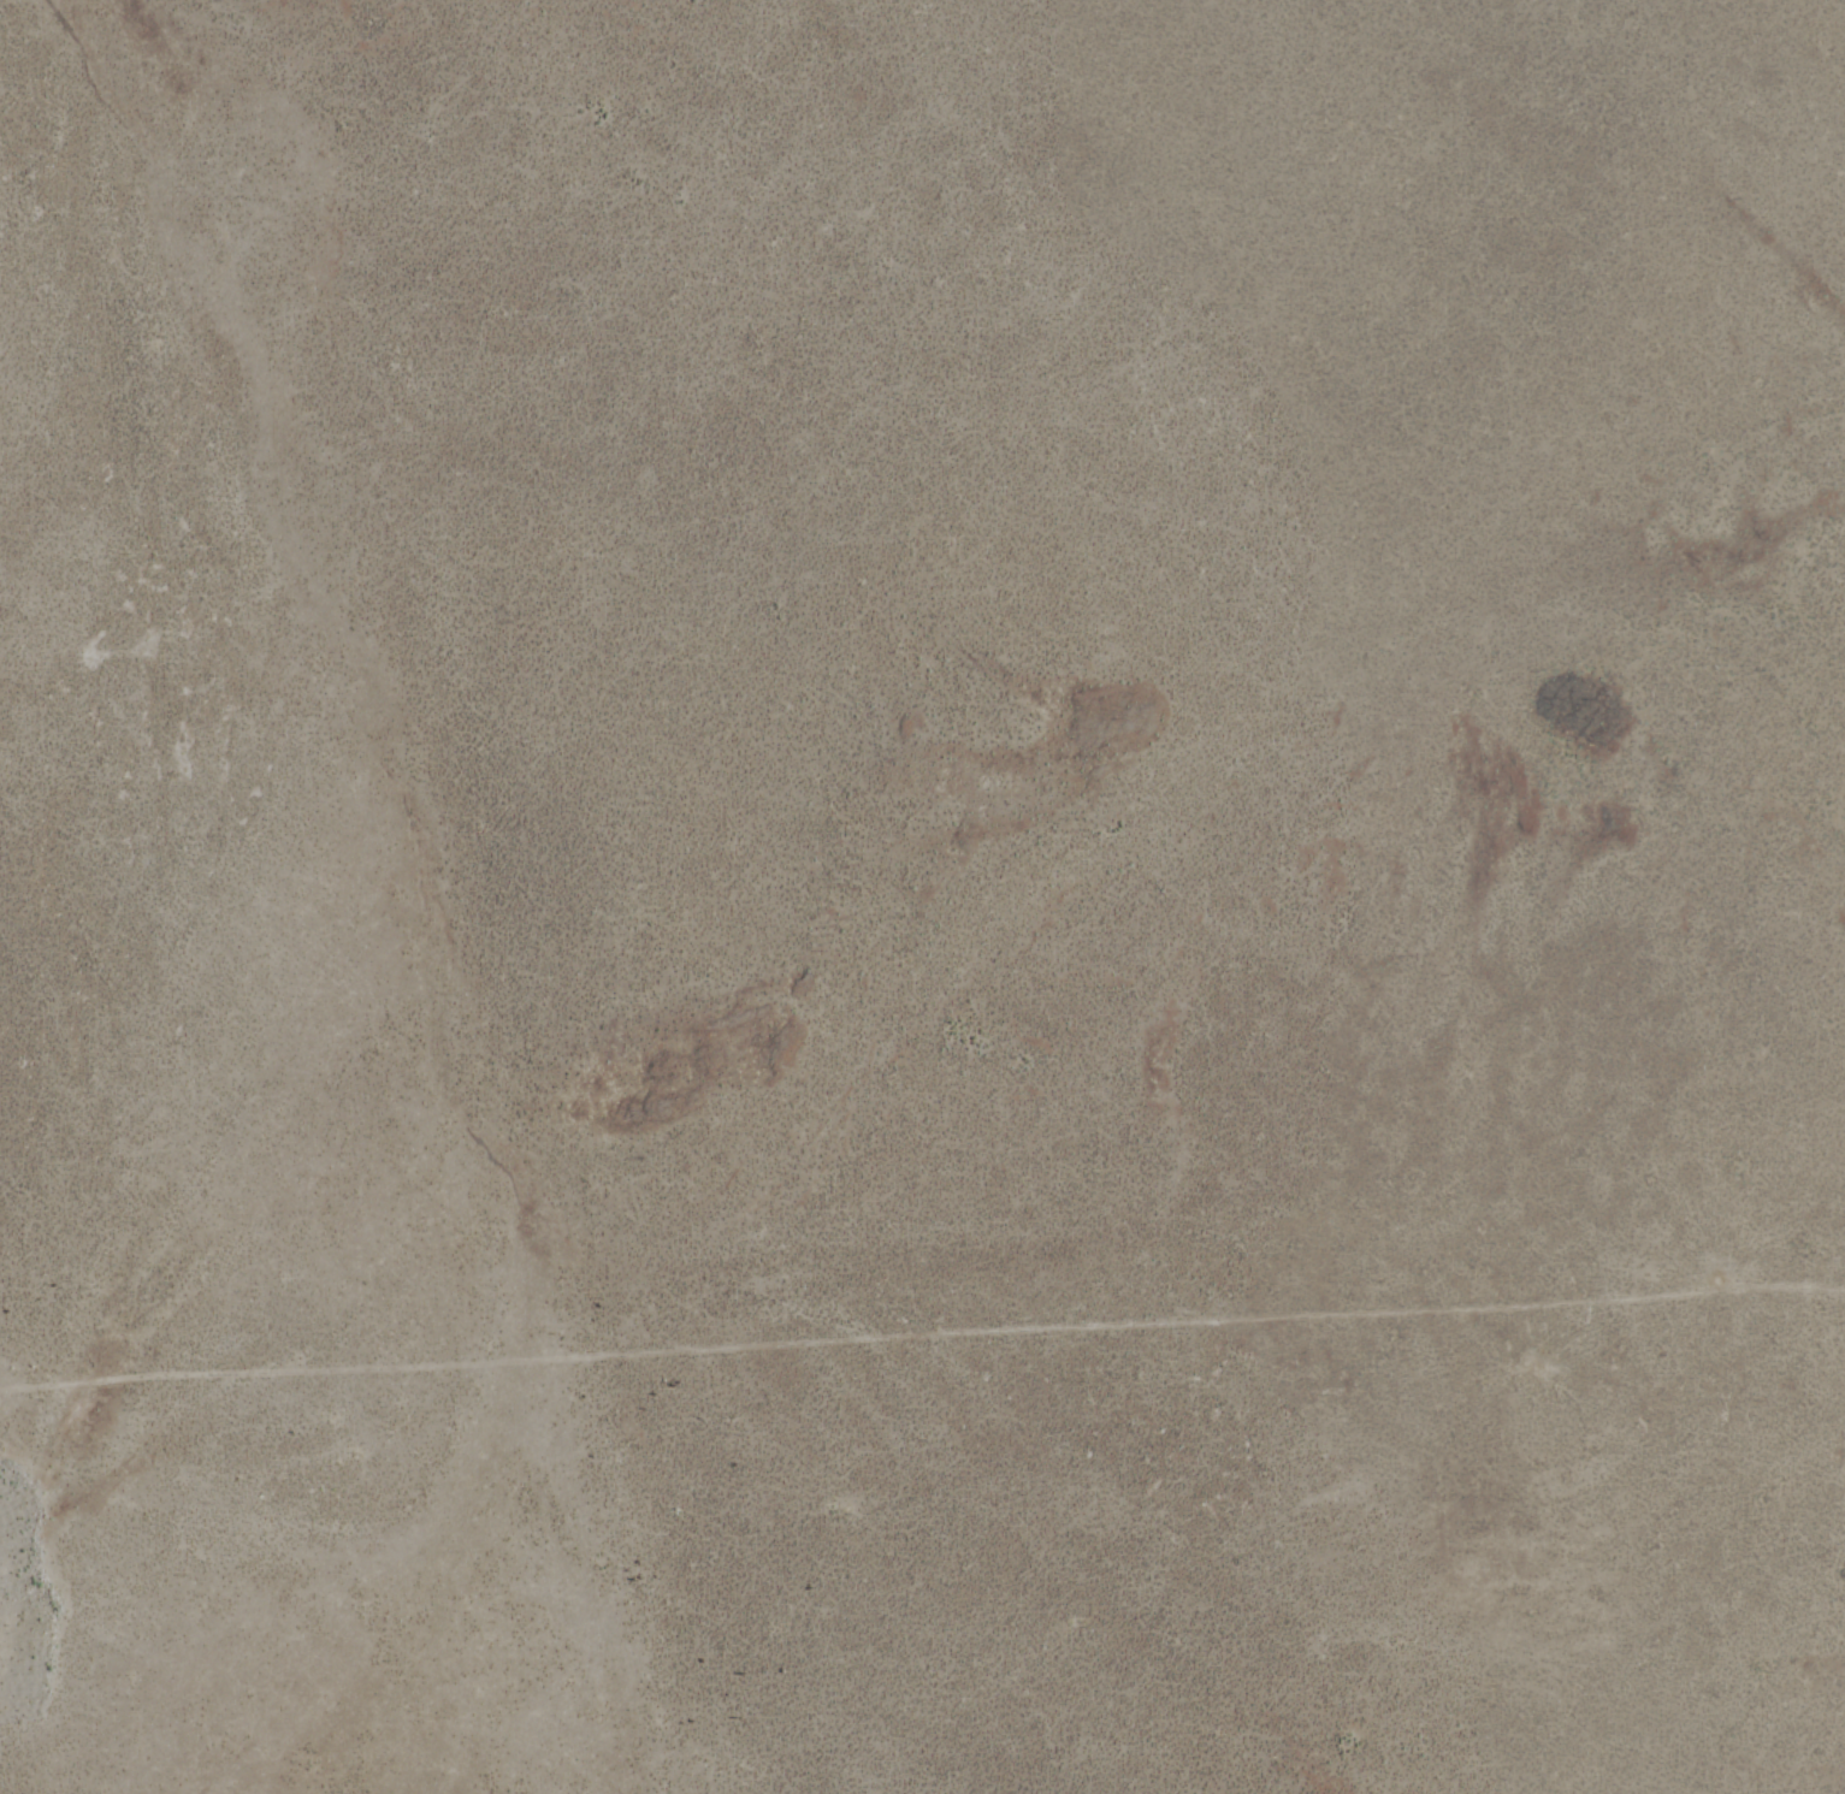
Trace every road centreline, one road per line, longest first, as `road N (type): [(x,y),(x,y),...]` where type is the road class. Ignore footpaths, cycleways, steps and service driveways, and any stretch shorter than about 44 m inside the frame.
road 1 (track): [(1844,1295),(1774,1291),(0,1391)]

